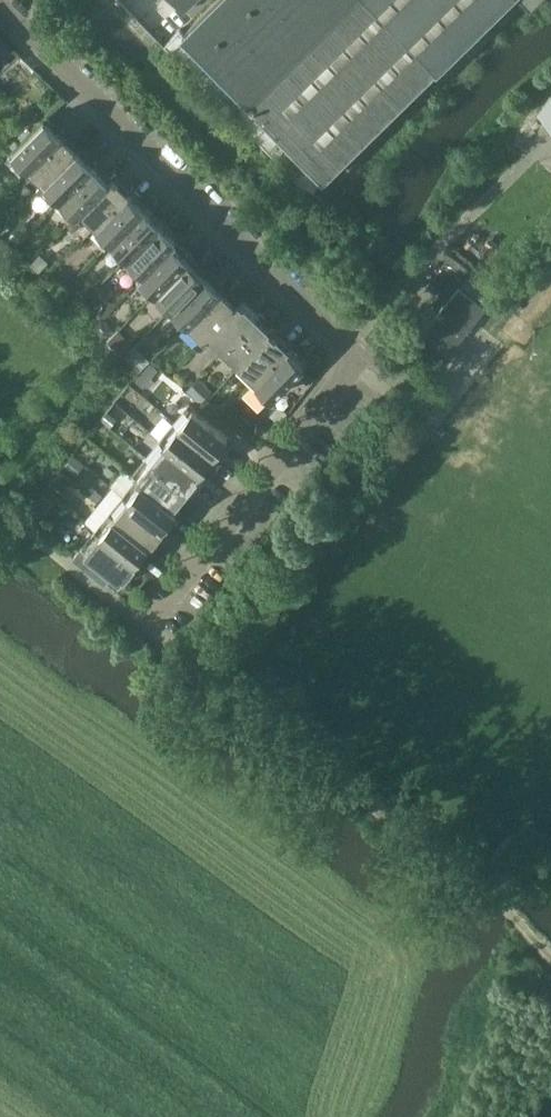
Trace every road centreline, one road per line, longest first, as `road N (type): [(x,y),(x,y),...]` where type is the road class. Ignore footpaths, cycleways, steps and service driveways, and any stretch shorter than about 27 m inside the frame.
road 1 (residential): [(138,628),(365,355),(0,8)]
road 2 (track): [(550,957),(493,892),(449,867),(138,628)]

